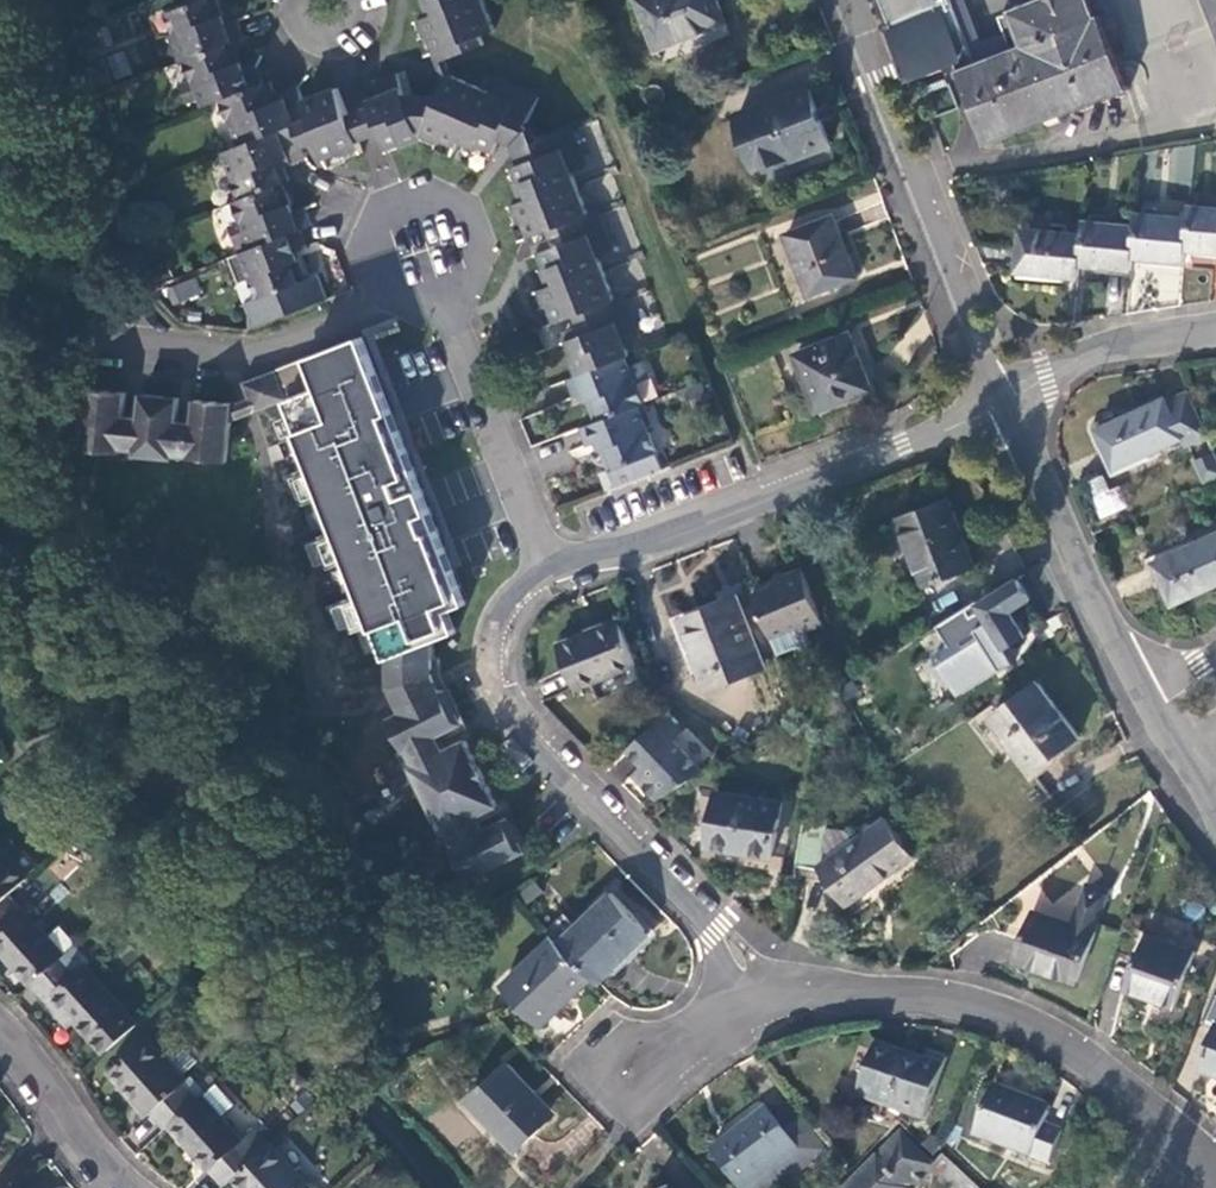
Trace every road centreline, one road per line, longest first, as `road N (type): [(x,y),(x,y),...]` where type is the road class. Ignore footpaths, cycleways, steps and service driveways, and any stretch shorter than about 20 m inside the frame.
road 1 (residential): [(548,564),(499,617),(498,672),(525,728),(778,981)]
road 2 (residential): [(1215,1169),(1116,1080),(1026,1022),(927,993),(778,981)]
road 3 (residential): [(548,564),(1000,398)]
road 4 (tertiary): [(1000,398),(874,78),(856,0)]
road 5 (residential): [(388,300),(241,339),(61,317)]
road 6 (tertiary): [(1147,689),(1000,398)]
road 7 (residential): [(445,298),(484,278),(442,185),(359,223),(388,300)]
road 8 (residential): [(548,564),(445,298)]
road 9 (residential): [(1000,398),(1115,348),(1215,333)]
road 10 (residential): [(133,1187),(0,1024)]
road 11 (residential): [(778,981),(629,1073)]
road 12 (residential): [(294,0),(304,37),(322,44),(344,39),(365,17),(365,0)]

